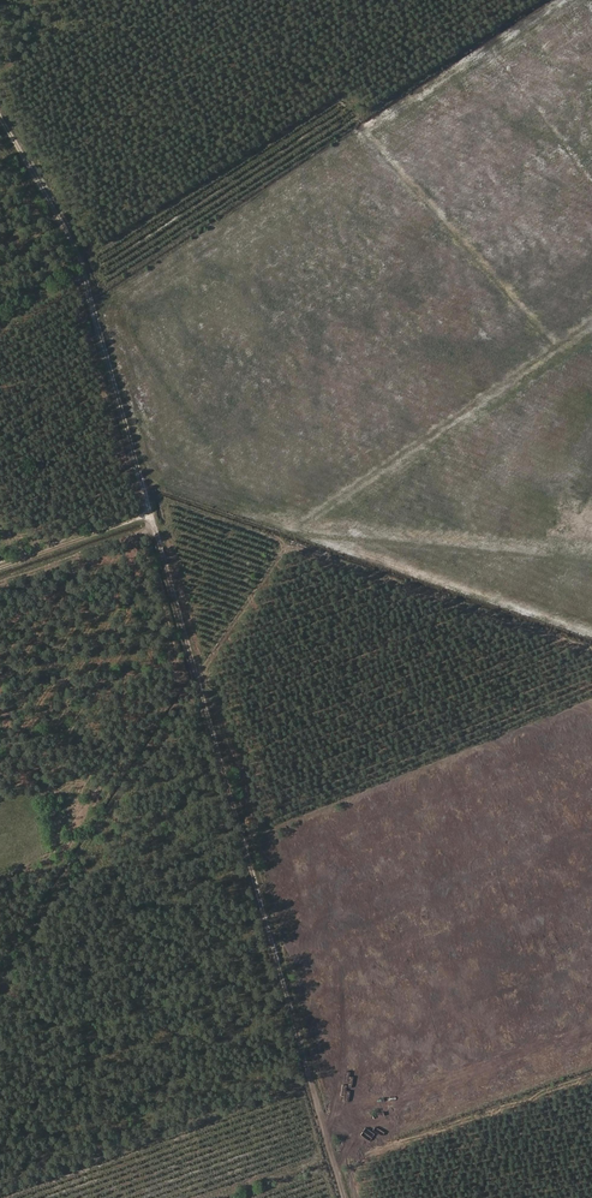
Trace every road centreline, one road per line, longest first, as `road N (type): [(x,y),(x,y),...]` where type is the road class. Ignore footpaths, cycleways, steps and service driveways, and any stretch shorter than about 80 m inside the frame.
road 1 (track): [(0,112),(88,275),(345,1197)]
road 2 (track): [(151,505),(322,522),(591,335)]
road 3 (track): [(200,678),(296,545),(591,643)]
road 4 (track): [(200,678),(0,982)]
road 5 (track): [(322,522),(591,552)]
road 6 (track): [(0,567),(153,510)]

